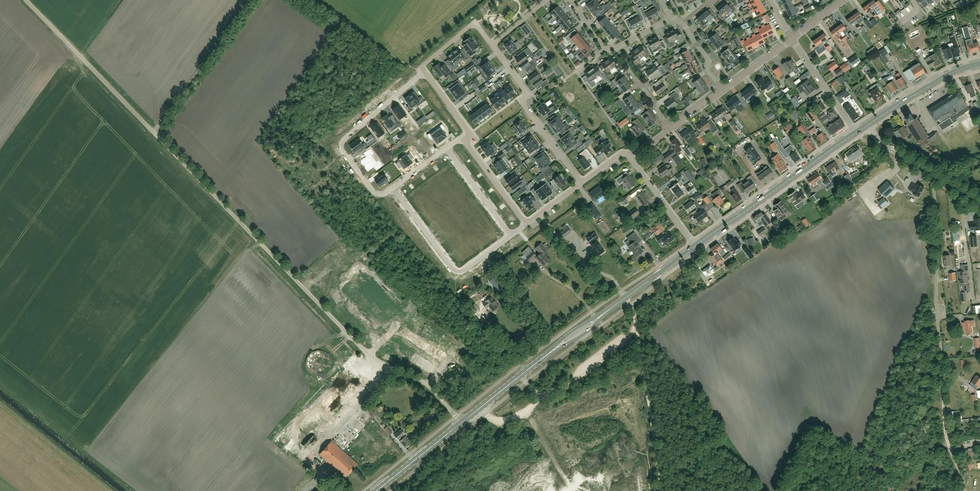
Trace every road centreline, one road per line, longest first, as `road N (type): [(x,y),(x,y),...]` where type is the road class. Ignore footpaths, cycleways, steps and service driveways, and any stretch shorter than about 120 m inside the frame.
road 1 (unclassified): [(461,423),(433,390),(358,347),(26,0)]
road 2 (unclassified): [(935,174),(945,424),(965,490)]
road 3 (primary): [(461,423),(694,246)]
road 4 (primary): [(694,246),(856,133)]
road 5 (residential): [(426,73),(342,144),(375,192),(394,188)]
road 6 (residential): [(581,183),(521,101),(529,96),(492,45)]
road 7 (residential): [(394,188),(455,272),(511,236)]
road 8 (track): [(638,329),(662,490)]
road 9 (track): [(0,401),(112,490)]
road 10 (primary): [(866,126),(979,64)]

